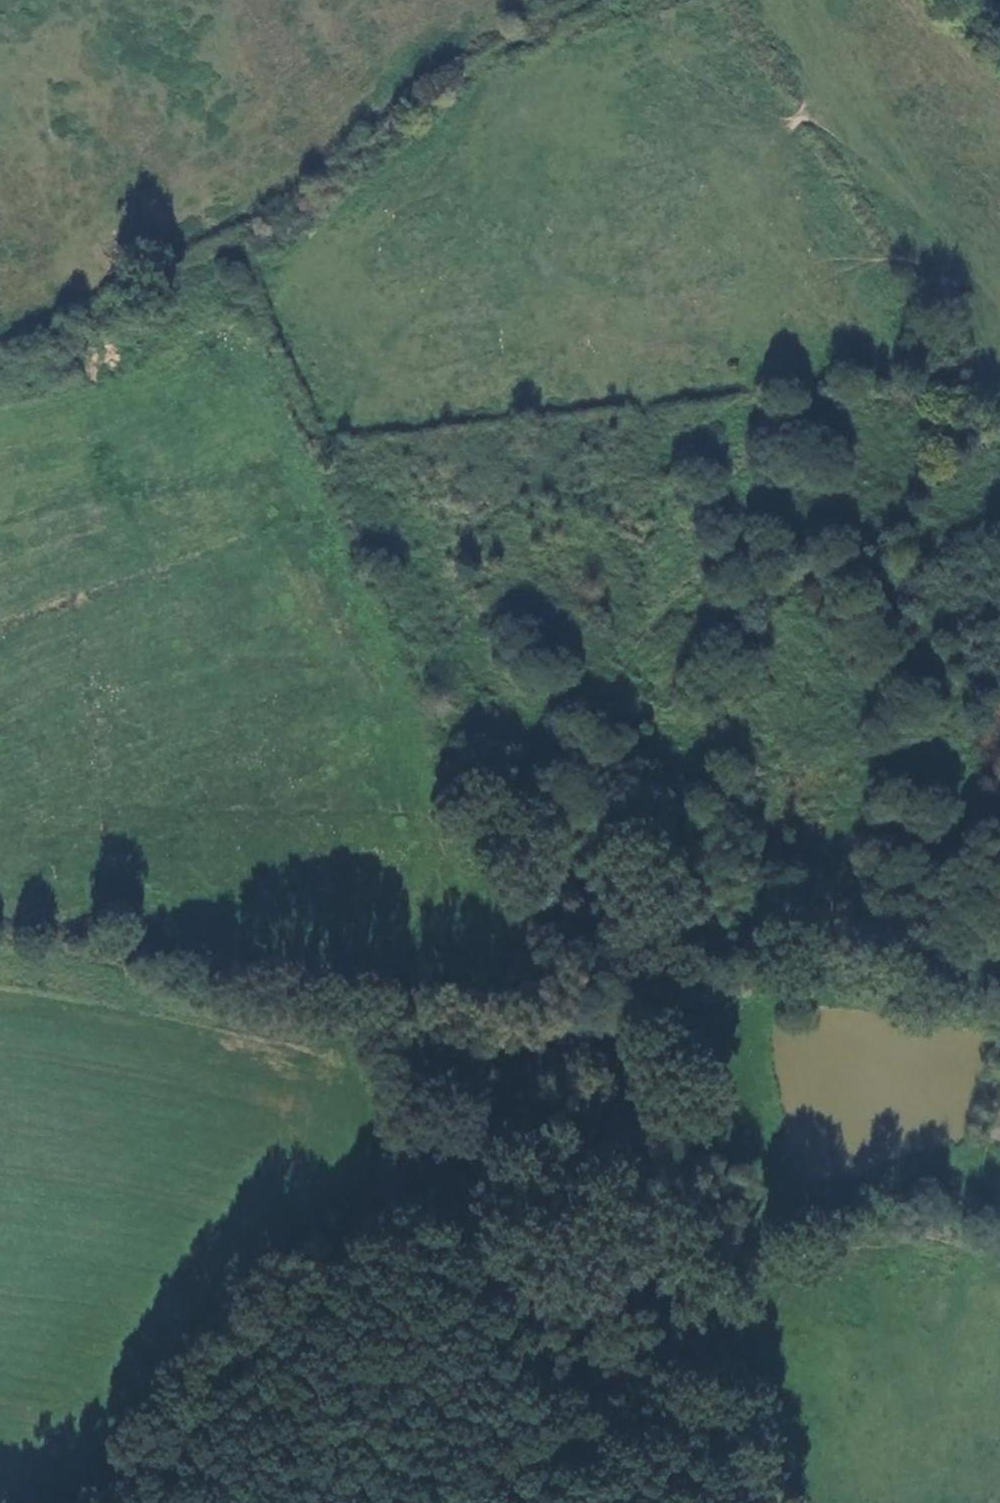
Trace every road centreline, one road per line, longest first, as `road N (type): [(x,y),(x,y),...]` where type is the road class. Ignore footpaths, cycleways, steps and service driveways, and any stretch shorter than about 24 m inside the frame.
road 1 (track): [(772,136),(824,115),(840,126),(920,199),(999,317)]
road 2 (track): [(740,1312),(798,1502)]

